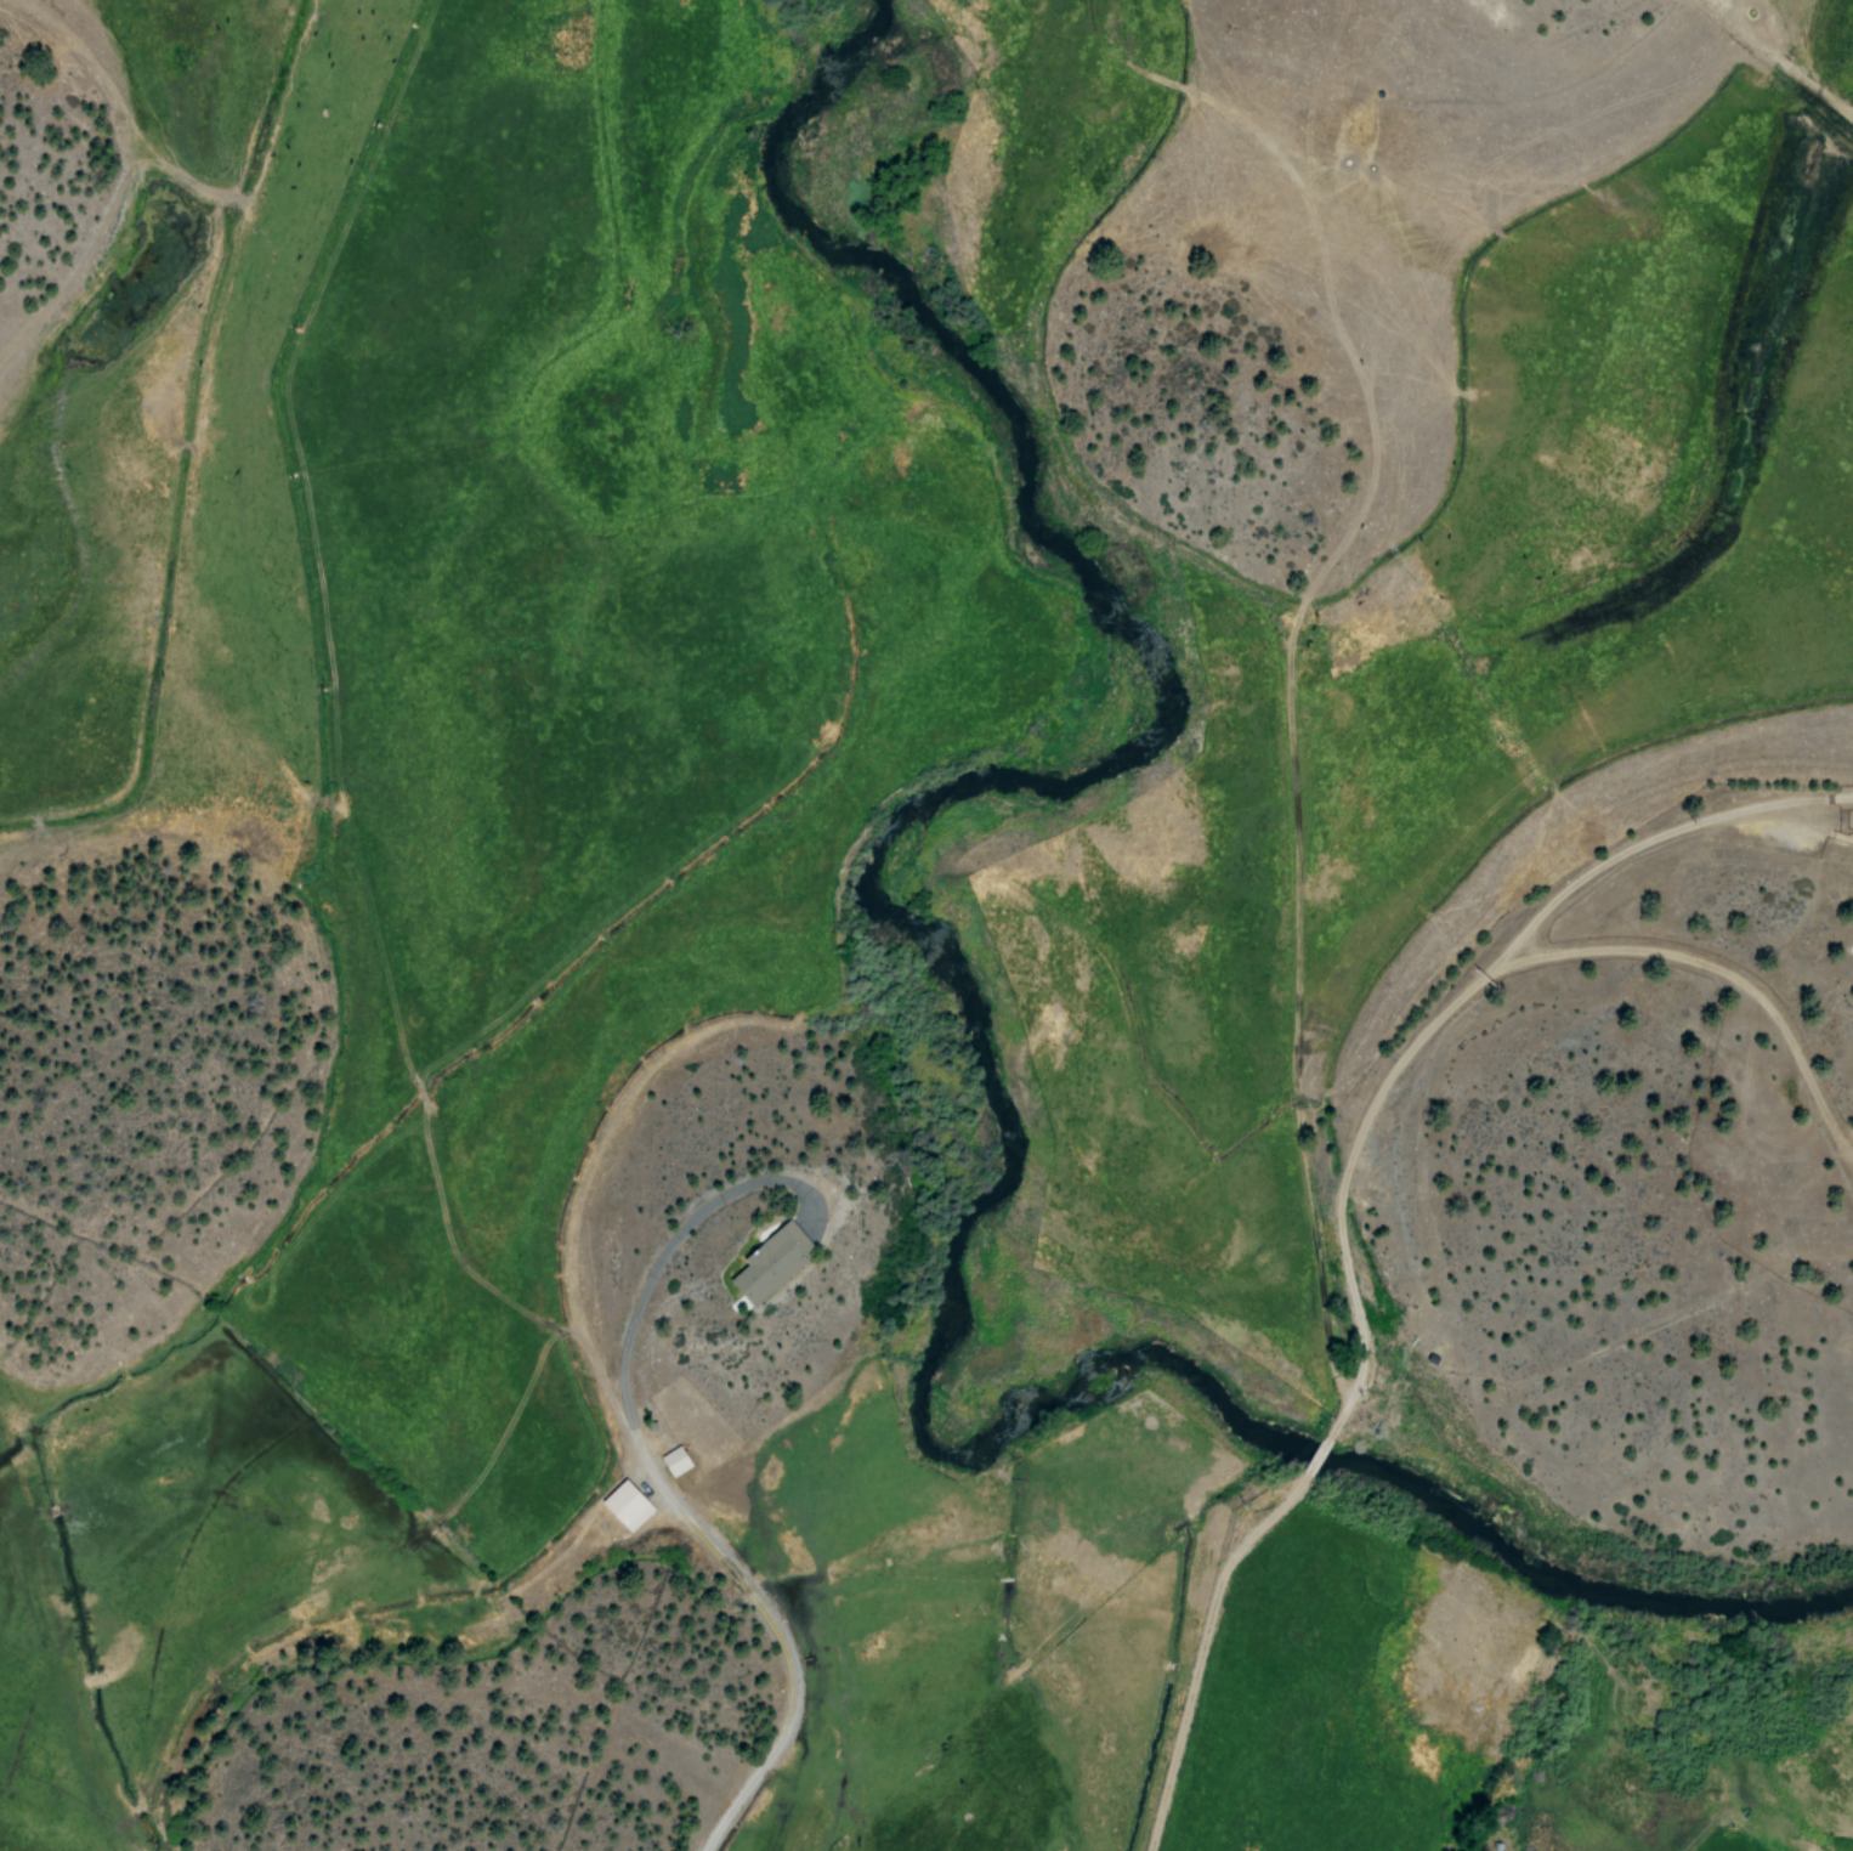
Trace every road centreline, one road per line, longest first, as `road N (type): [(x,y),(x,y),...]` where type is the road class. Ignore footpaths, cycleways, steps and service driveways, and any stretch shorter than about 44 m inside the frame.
road 1 (residential): [(1145,1850),(1222,1545),(1239,1515),(1287,1493),(1299,1477),(1354,1370),(1322,1211),(1347,1136),(1399,1049),(1571,866),(1679,819),(1852,787)]

